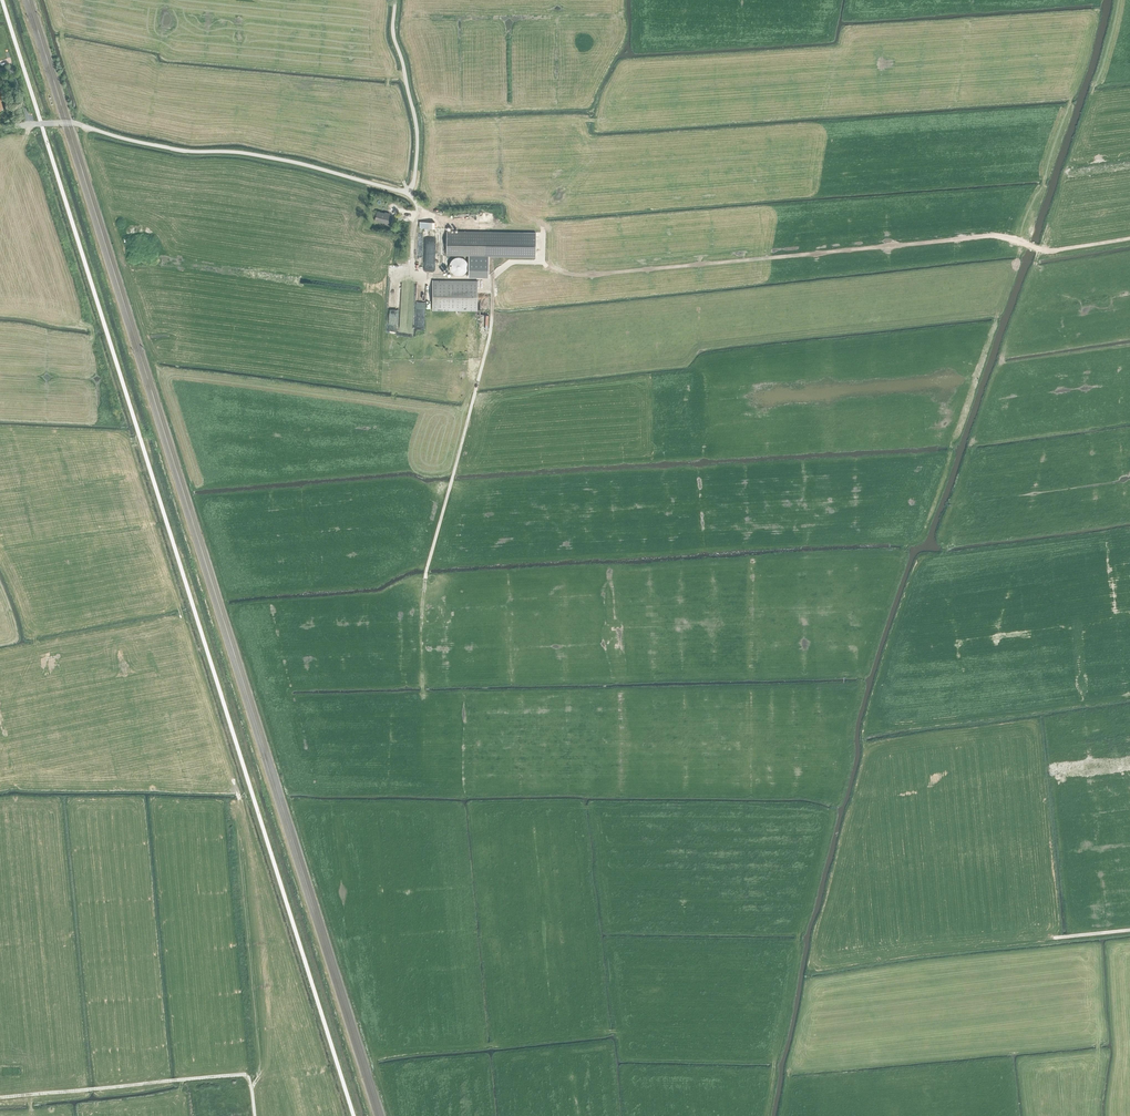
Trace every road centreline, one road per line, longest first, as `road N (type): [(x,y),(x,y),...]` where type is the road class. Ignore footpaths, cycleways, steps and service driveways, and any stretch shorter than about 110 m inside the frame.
road 1 (unclassified): [(0,130),(75,124),(182,151),(271,157),(406,191),(417,140),(393,33),(394,0)]

